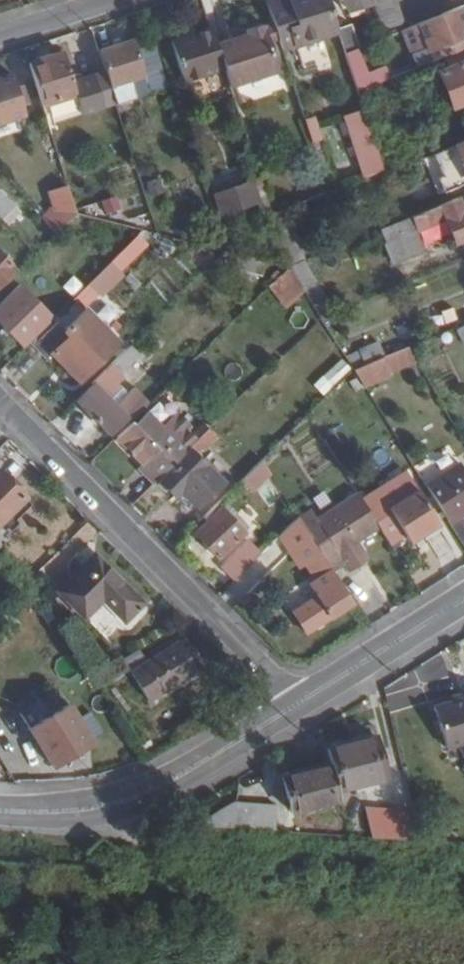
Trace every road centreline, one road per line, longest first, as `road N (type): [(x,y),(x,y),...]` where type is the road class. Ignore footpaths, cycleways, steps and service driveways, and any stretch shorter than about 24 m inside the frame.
road 1 (residential): [(0,401),(298,705)]
road 2 (residential): [(298,705),(123,802),(0,810)]
road 3 (residential): [(463,601),(298,705)]
road 4 (residential): [(120,0),(0,37)]

